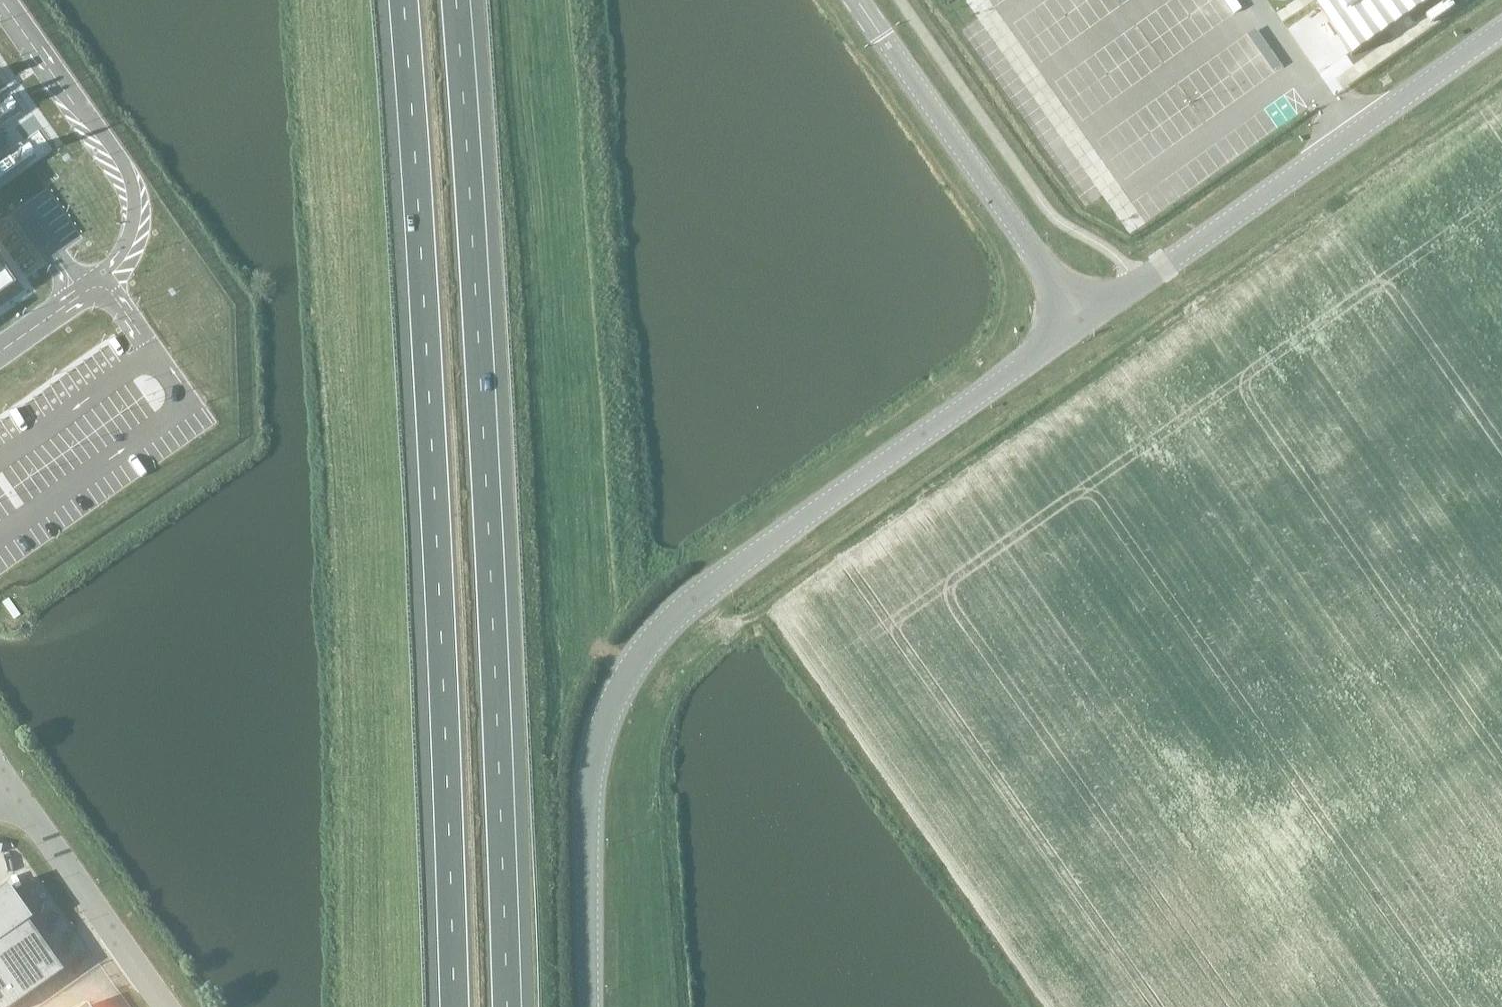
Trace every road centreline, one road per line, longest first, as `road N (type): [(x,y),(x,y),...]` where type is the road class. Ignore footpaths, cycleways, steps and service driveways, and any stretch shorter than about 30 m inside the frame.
road 1 (motorway): [(508,1006),(479,329),(455,0)]
road 2 (motorway): [(403,0),(433,457),(454,1006)]
road 3 (tertiary): [(1083,322),(693,601),(640,660),(595,766),(590,1006)]
road 4 (tertiary): [(1501,35),(1083,322)]
road 5 (tertiary): [(1083,322),(855,0)]
road 6 (unclassified): [(164,1006),(24,813)]

